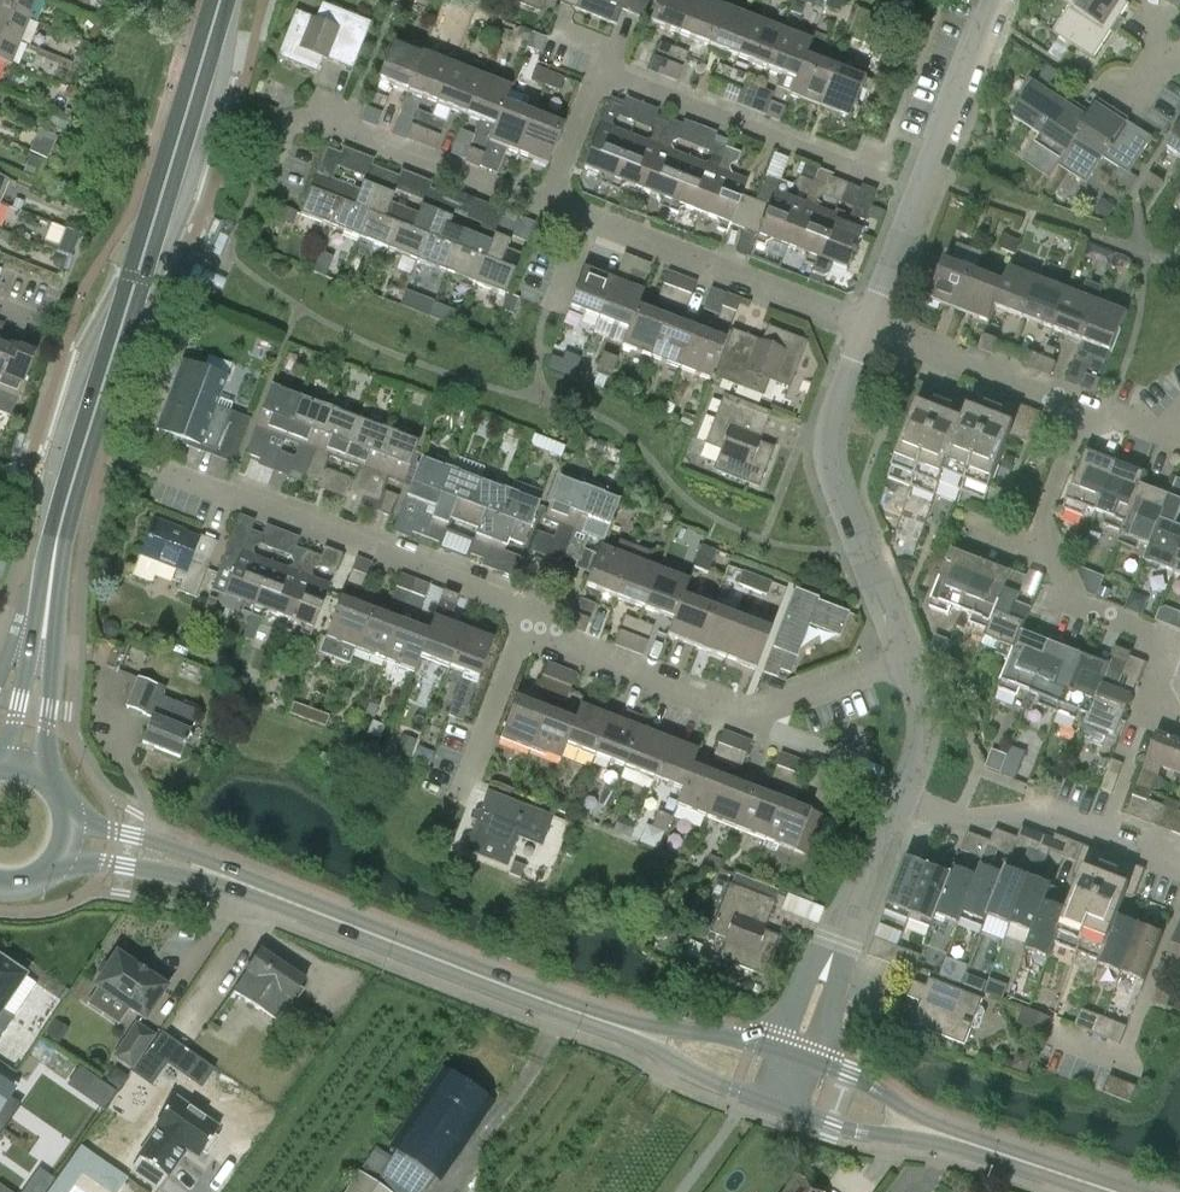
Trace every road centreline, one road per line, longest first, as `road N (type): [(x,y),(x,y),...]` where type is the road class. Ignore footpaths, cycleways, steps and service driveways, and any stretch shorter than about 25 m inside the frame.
road 1 (tertiary): [(47,613),(61,518),(221,0)]
road 2 (tertiary): [(617,1030),(228,878)]
road 3 (residential): [(530,618),(571,656),(746,720),(907,662)]
road 4 (residential): [(1179,716),(1169,708),(1168,660),(1153,634),(1062,588),(1032,514),(1069,399)]
road 5 (residential): [(189,501),(227,490),(269,496),(505,587),(530,618)]
road 6 (residential): [(907,662),(827,457),(833,416),(872,323)]
road 7 (residential): [(555,204),(307,111),(293,112),(256,181)]
road 8 (residential): [(872,323),(997,0)]
road 9 (residential): [(872,323),(583,213)]
road 10 (residential): [(1179,866),(1045,813),(964,822),(903,798)]
road 11 (residential): [(794,1059),(903,798)]
road 12 (residential): [(862,151),(851,157),(651,84),(614,55)]
road 13 (residential): [(1069,399),(872,323)]
road 14 (tertiary): [(778,1107),(848,1132),(964,1141)]
road 15 (tertiary): [(964,1141),(877,1089),(794,1059)]
road 16 (residential): [(467,794),(530,618)]
road 17 (tertiary): [(794,1059),(711,1033),(617,1030)]
road 18 (tertiary): [(617,1030),(681,1074),(778,1107)]
road 19 (tertiary): [(228,878),(191,854),(65,818)]
road 20 (tertiary): [(56,856),(228,878)]
road 21 (tertiary): [(42,778),(51,680),(47,613)]
road 22 (residential): [(555,204),(614,55)]
road 23 (tertiary): [(1115,1191),(964,1141)]
road 24 (tertiary): [(47,613),(2,765)]
road 25 (residential): [(903,798),(923,751),(926,708),(907,662)]

